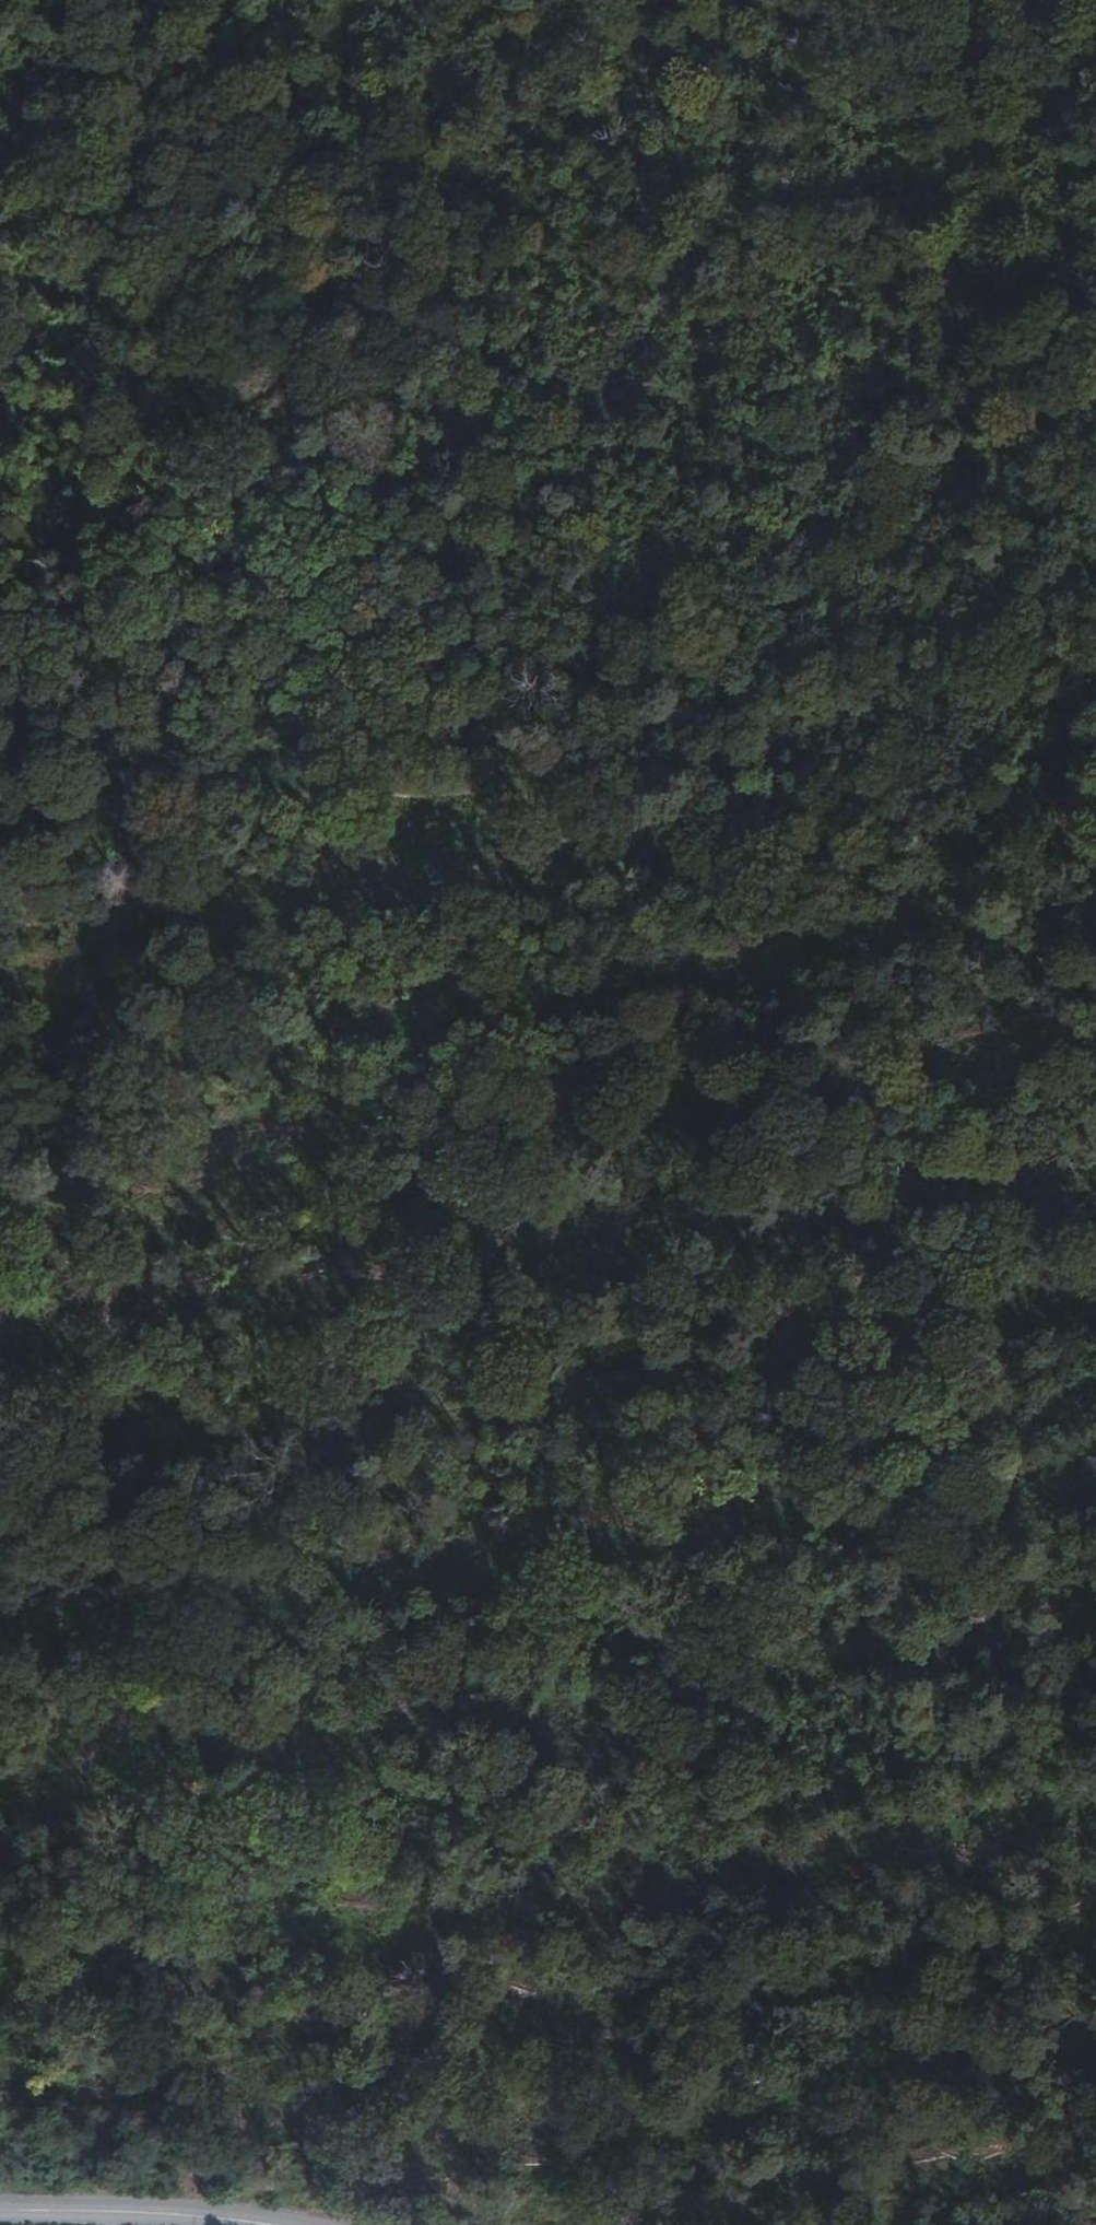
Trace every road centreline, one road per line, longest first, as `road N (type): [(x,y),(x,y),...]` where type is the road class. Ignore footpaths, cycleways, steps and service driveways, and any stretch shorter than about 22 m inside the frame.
road 1 (track): [(744,812),(908,2224)]
road 2 (track): [(649,0),(744,812)]
road 3 (track): [(0,397),(210,0)]
road 4 (tertiary): [(274,2224),(0,2210)]

